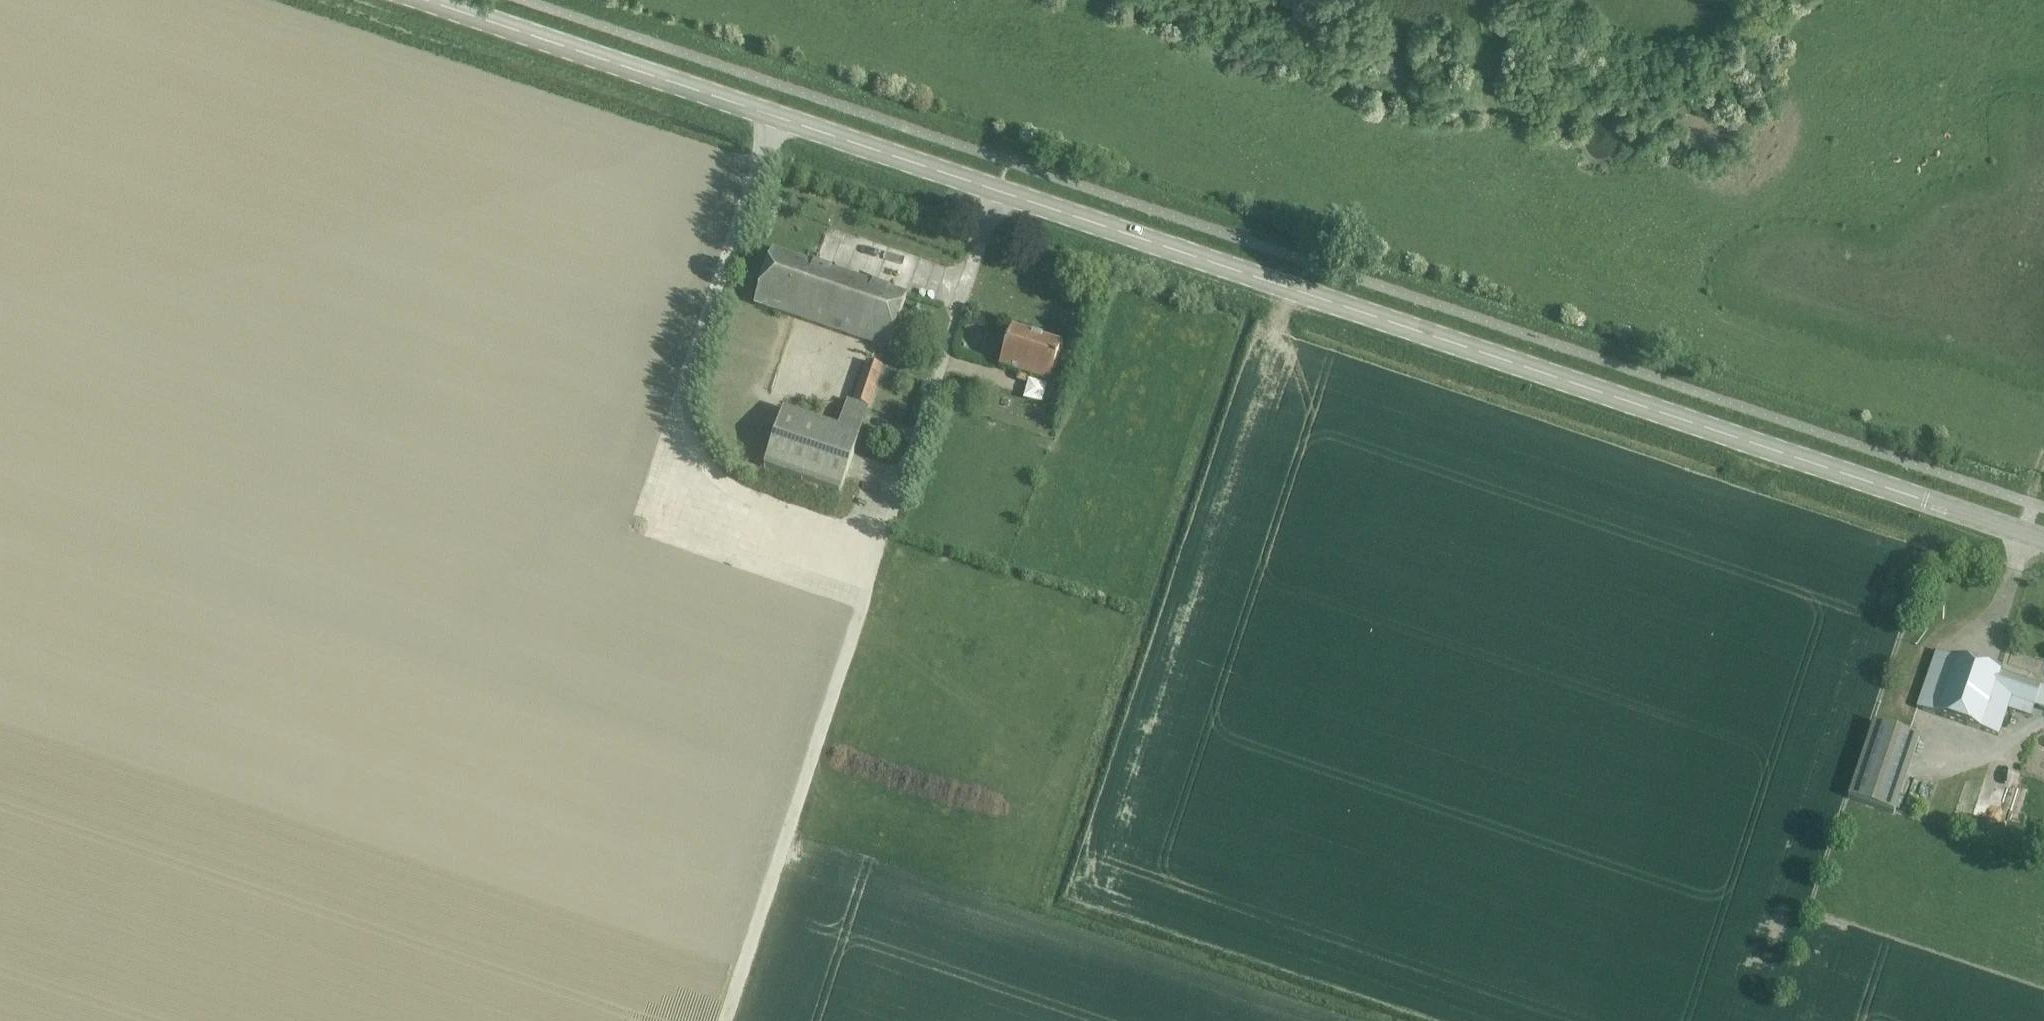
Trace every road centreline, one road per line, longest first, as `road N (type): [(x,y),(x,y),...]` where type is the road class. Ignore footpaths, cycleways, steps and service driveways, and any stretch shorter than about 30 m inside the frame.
road 1 (secondary): [(2043,542),(422,0)]

